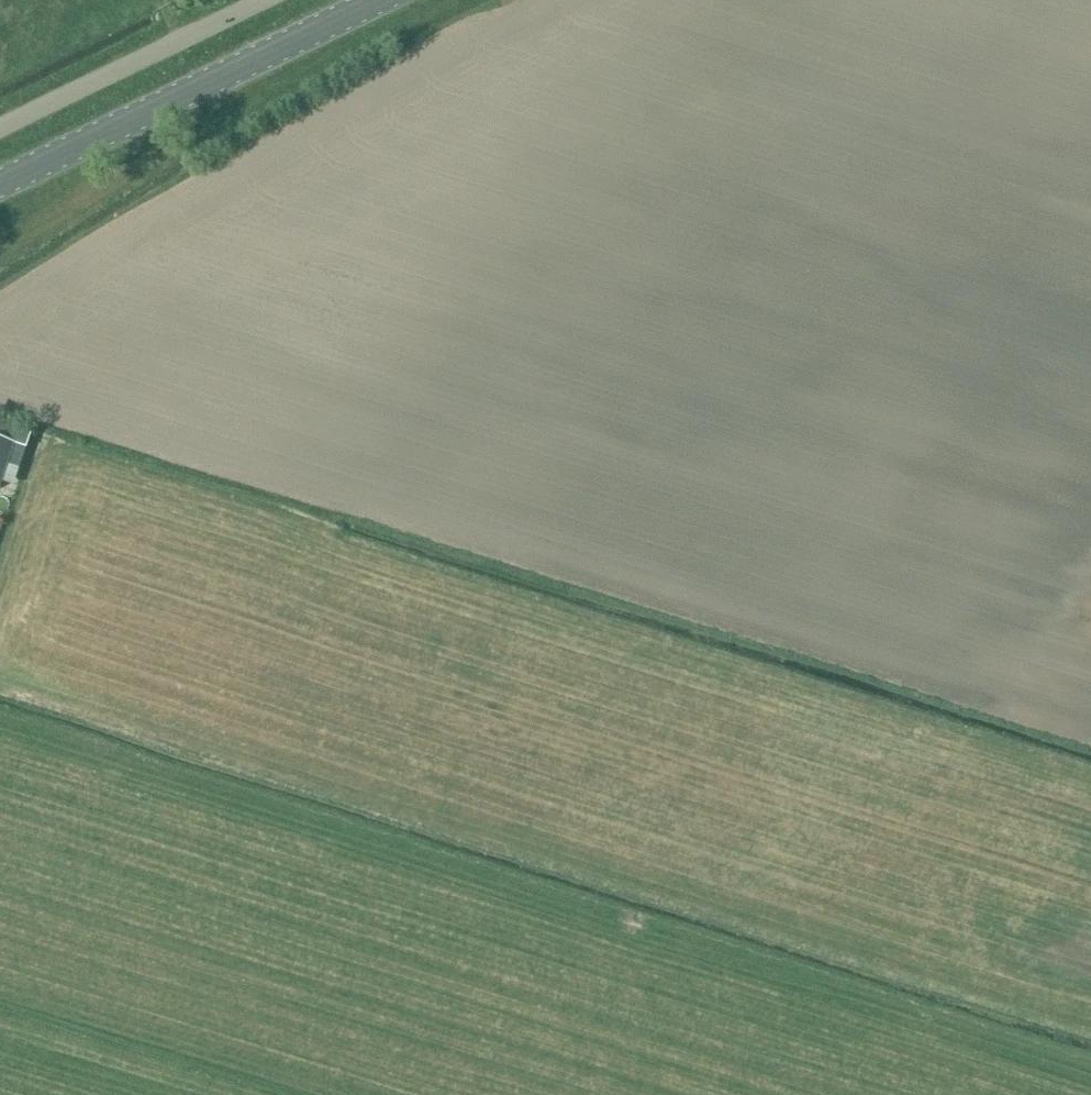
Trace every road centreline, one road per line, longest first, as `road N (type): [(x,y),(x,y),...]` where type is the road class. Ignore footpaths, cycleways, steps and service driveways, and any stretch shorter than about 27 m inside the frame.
road 1 (secondary): [(0,183),(375,0)]
road 2 (unclassified): [(0,126),(260,0)]

